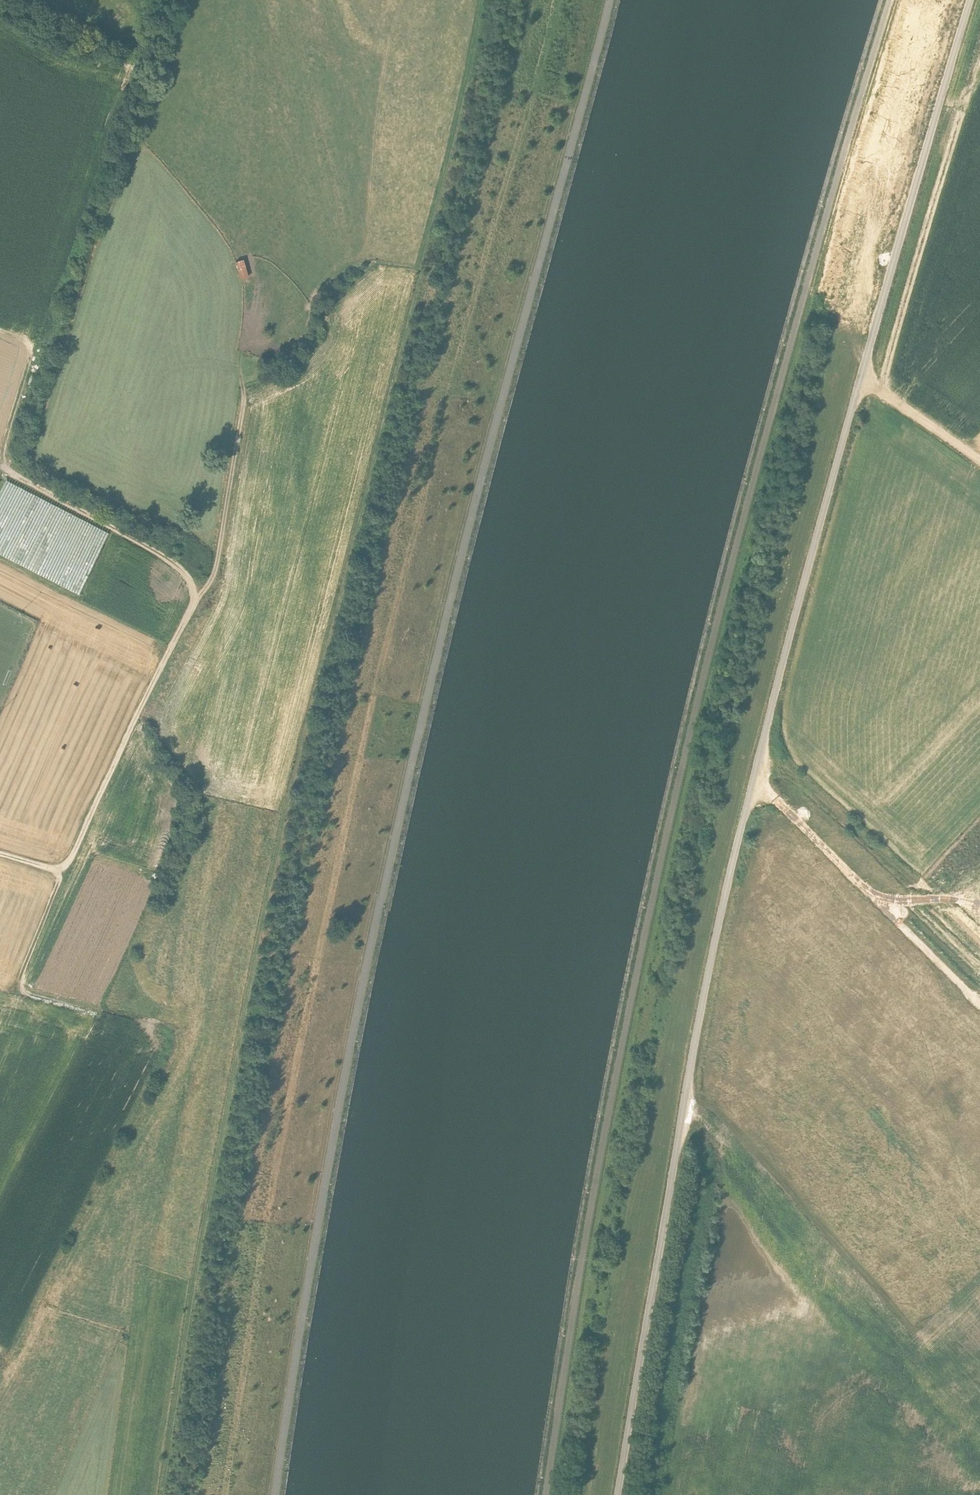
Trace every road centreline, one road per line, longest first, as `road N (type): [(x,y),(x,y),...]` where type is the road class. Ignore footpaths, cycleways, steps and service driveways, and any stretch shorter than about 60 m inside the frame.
road 1 (unclassified): [(617,1494),(723,899),(972,0)]
road 2 (track): [(0,848),(63,865),(76,849),(193,597)]
road 3 (track): [(193,597),(186,571),(171,559),(1,456),(36,347)]
road 4 (track): [(63,865),(25,973),(29,985),(148,1030)]
road 5 (track): [(193,597),(213,574),(244,390)]
road 6 (track): [(861,377),(979,462)]

